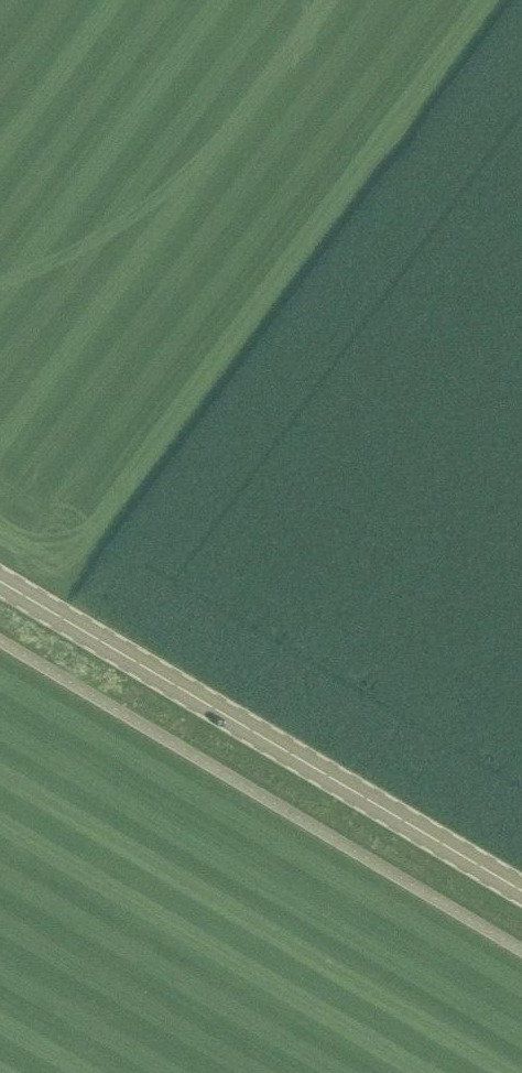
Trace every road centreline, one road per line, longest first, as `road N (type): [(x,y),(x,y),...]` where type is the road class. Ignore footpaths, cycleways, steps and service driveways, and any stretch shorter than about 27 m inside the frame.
road 1 (secondary): [(521,891),(0,582)]

